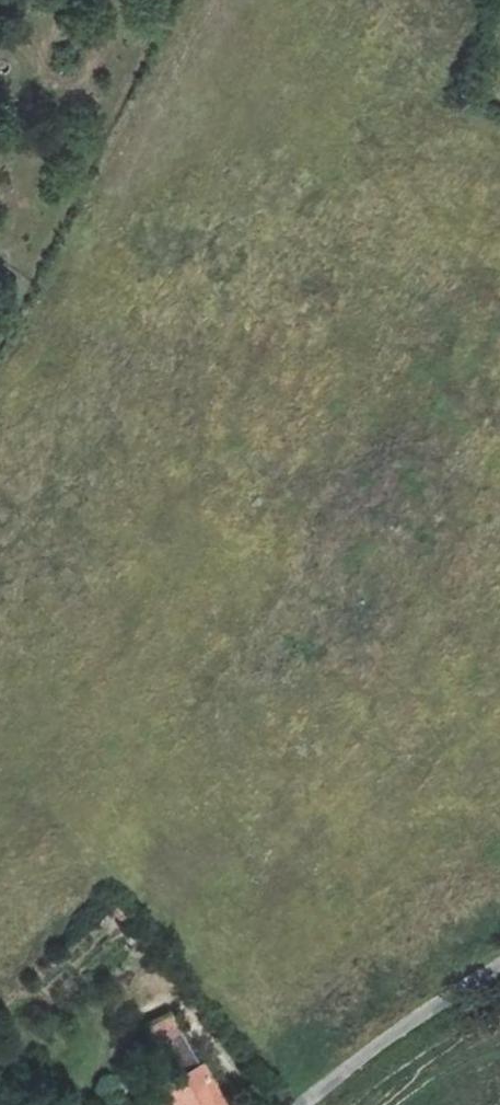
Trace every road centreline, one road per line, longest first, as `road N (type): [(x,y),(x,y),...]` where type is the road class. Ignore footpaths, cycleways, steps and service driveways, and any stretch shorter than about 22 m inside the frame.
road 1 (unclassified): [(301,1104),(499,963)]

